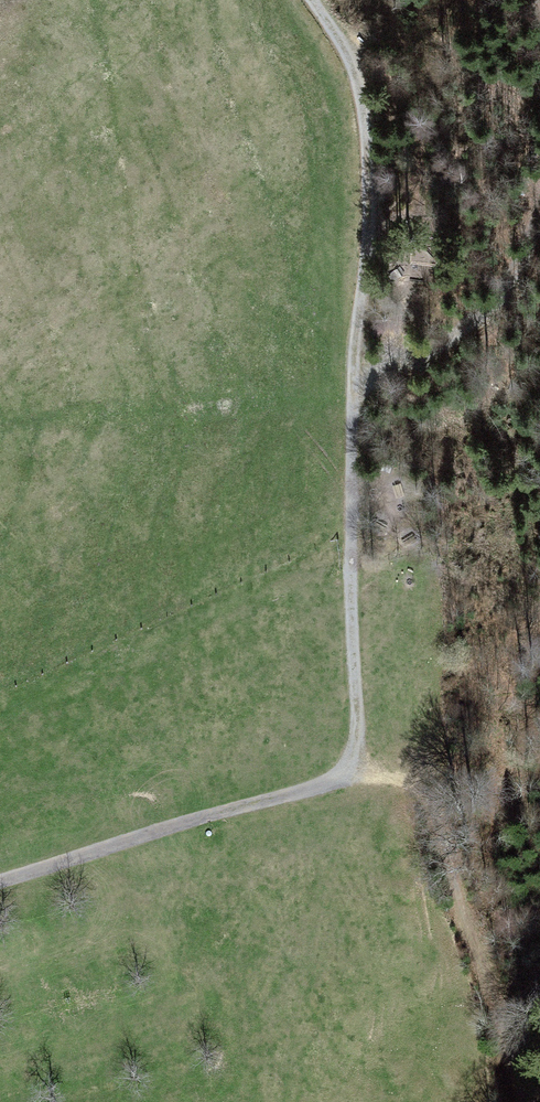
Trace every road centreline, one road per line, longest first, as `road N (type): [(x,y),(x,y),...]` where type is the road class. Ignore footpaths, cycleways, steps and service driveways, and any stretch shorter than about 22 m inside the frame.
road 1 (track): [(355,772),(352,470),(366,172),(347,60),(314,0)]
road 2 (track): [(0,879),(355,772),(395,782),(416,798),(476,911),(519,1101)]
road 3 (track): [(355,392),(422,369),(471,315),(525,235),(539,171)]

